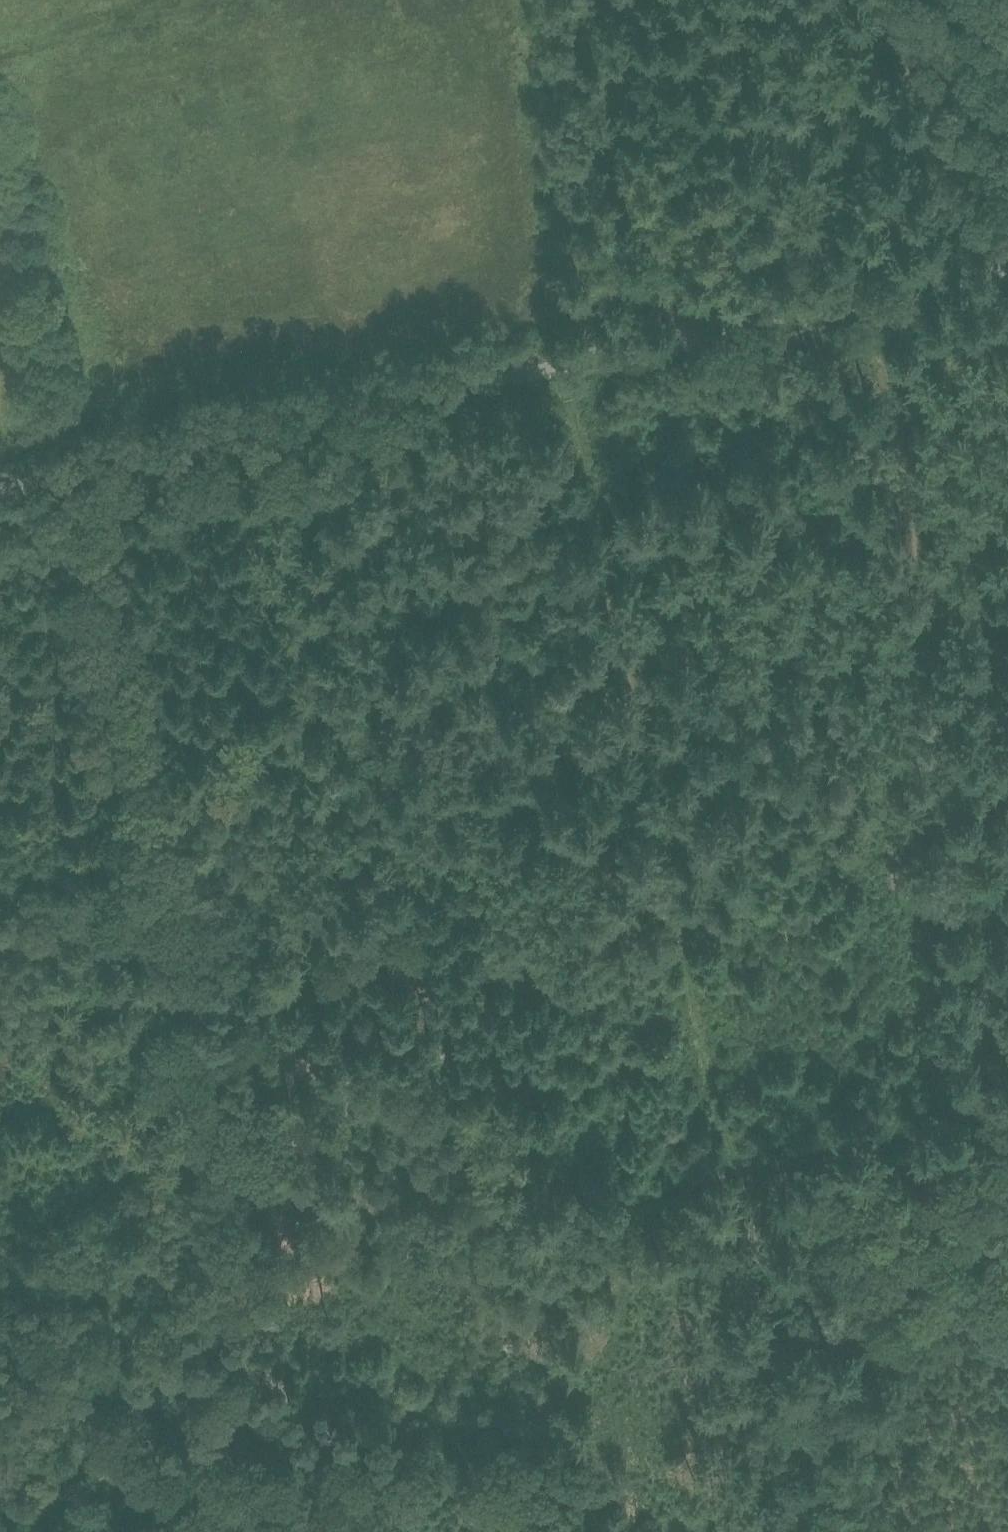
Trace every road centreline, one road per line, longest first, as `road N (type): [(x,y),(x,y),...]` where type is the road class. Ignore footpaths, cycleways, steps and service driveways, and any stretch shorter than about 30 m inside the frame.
road 1 (unclassified): [(0,487),(1007,261)]

